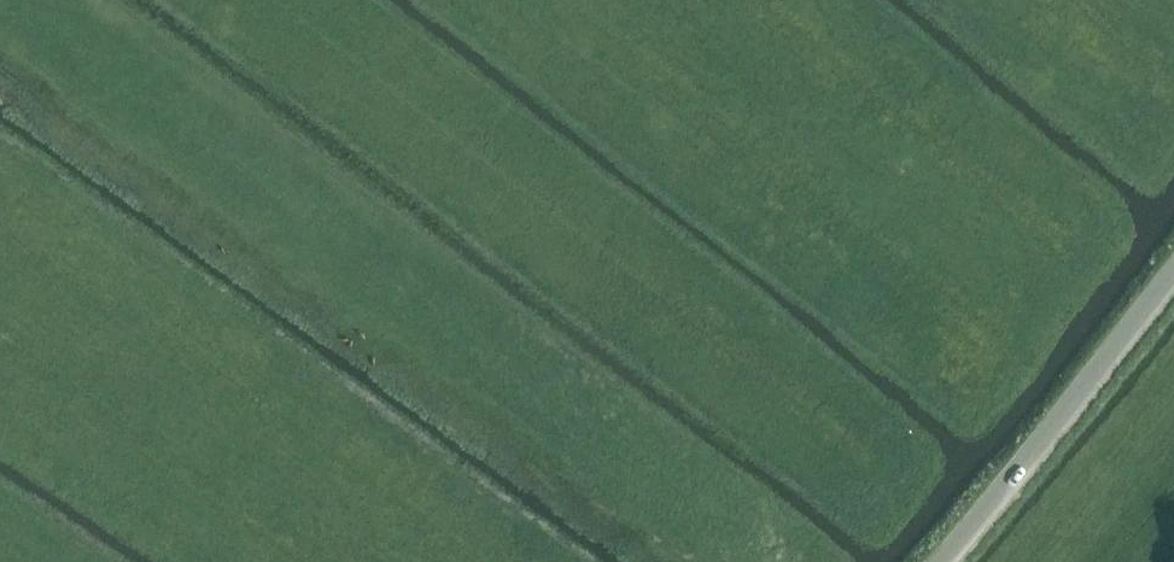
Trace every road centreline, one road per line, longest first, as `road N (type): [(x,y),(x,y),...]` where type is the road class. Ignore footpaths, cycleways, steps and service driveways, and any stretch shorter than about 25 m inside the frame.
road 1 (unclassified): [(942,561),(1173,277)]

